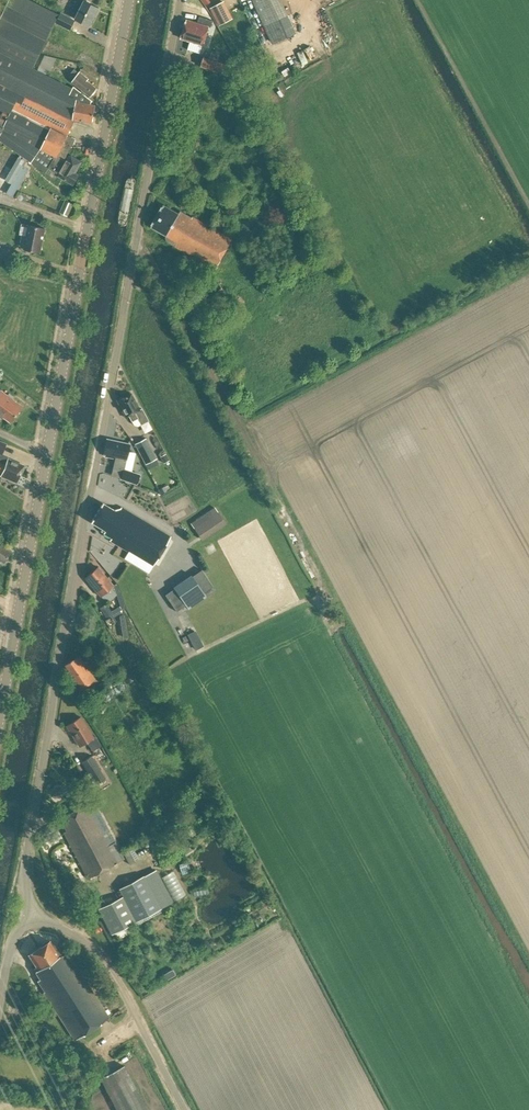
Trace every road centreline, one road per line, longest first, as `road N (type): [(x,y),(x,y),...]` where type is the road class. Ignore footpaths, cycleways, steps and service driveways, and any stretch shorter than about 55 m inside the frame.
road 1 (unclassified): [(33,918),(23,872),(180,0)]
road 2 (tertiary): [(0,708),(129,0)]
road 3 (unclassified): [(184,1109),(109,968),(90,945),(33,918)]

